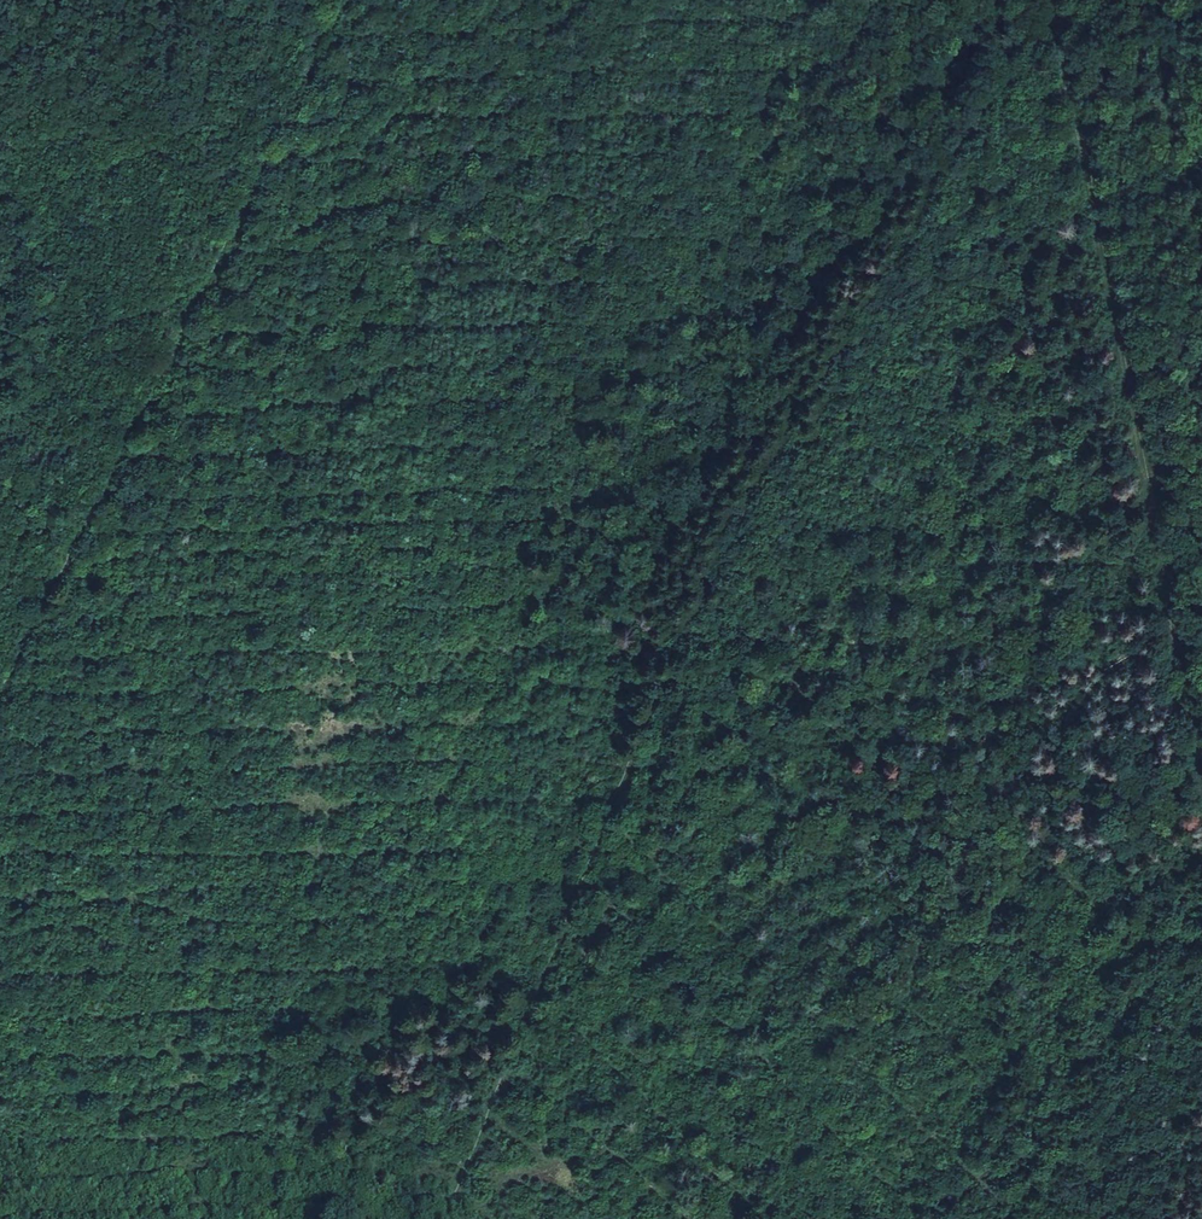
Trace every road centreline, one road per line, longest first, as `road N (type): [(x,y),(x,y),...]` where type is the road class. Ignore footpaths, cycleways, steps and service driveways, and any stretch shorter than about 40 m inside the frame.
road 1 (track): [(1201,751),(1049,0)]

